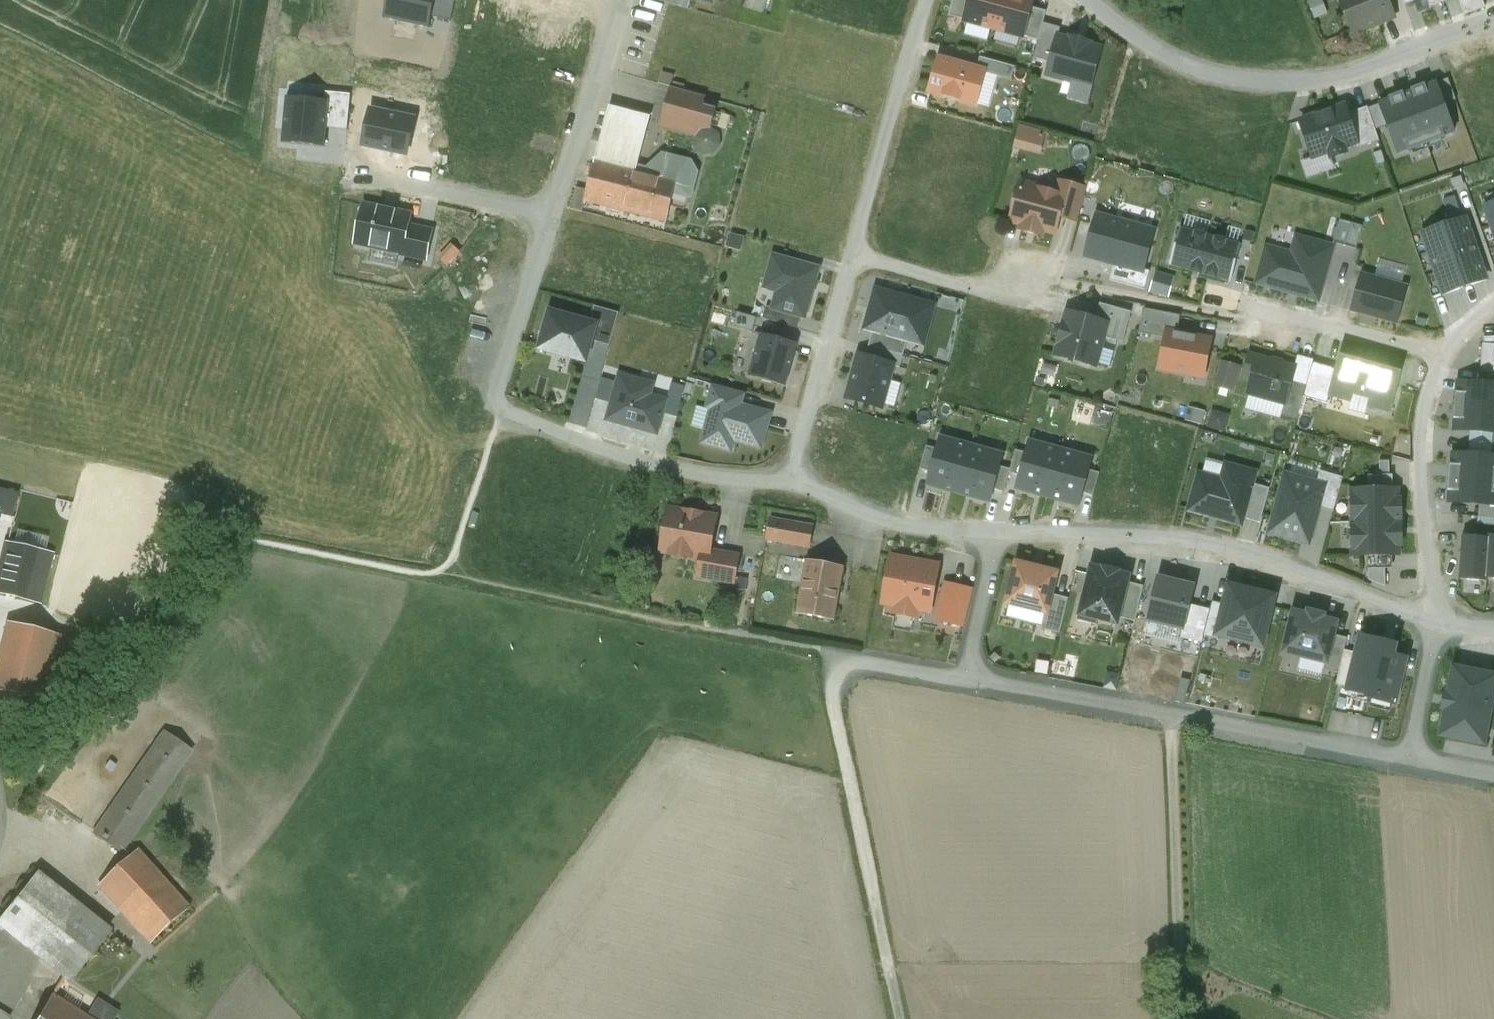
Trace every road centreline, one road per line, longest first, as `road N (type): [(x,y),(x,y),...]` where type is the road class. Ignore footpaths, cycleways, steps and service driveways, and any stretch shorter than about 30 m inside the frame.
road 1 (residential): [(998,530),(1202,539),(1440,618)]
road 2 (residential): [(1411,753),(968,675)]
road 3 (residential): [(1092,0),(1163,54),(1256,80),(1323,78),(1493,22)]
road 4 (unclassified): [(841,653),(835,708),(900,1018)]
road 5 (residential): [(502,408),(672,468),(791,477)]
road 6 (residential): [(1440,618),(1421,429),(1442,358)]
road 7 (residential): [(852,252),(925,0)]
road 8 (residential): [(791,477),(852,252)]
road 9 (residential): [(558,210),(621,0)]
road 10 (residential): [(791,477),(898,523),(998,530)]
road 11 (residential): [(502,408),(494,402),(558,210)]
road 12 (residential): [(558,210),(355,174)]
road 13 (residential): [(1442,358),(1315,321),(1262,318)]
road 14 (residential): [(852,252),(986,292),(1027,282)]
road 15 (residential): [(968,675),(998,530)]
road 16 (residential): [(1411,753),(1440,618)]
road 17 (residential): [(968,675),(841,653)]

